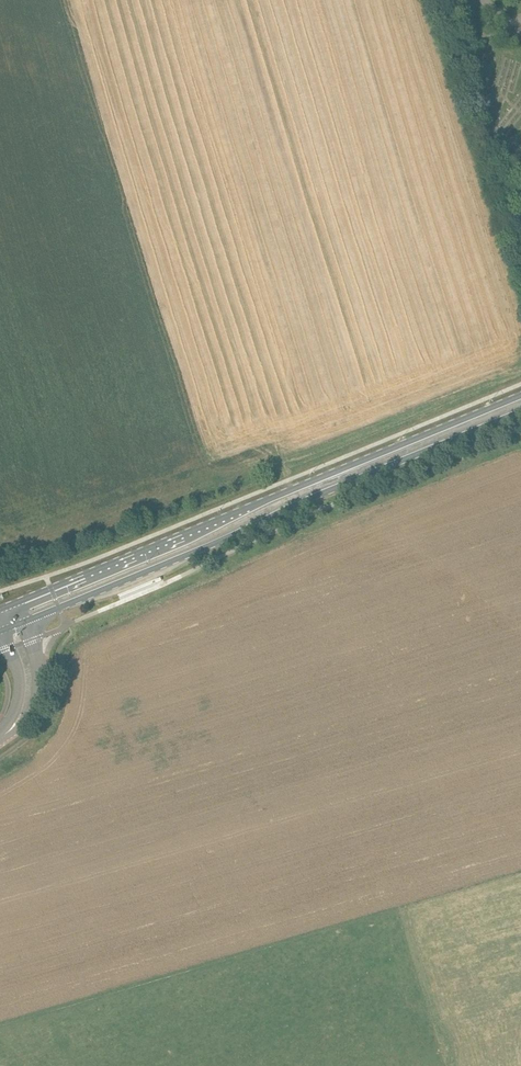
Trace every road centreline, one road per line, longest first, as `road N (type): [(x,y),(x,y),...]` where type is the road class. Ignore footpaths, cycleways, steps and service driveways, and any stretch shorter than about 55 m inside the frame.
road 1 (primary): [(520,395),(5,607)]
road 2 (primary): [(25,621),(520,411)]
road 3 (tertiary): [(0,736),(20,725),(37,688),(25,621)]

